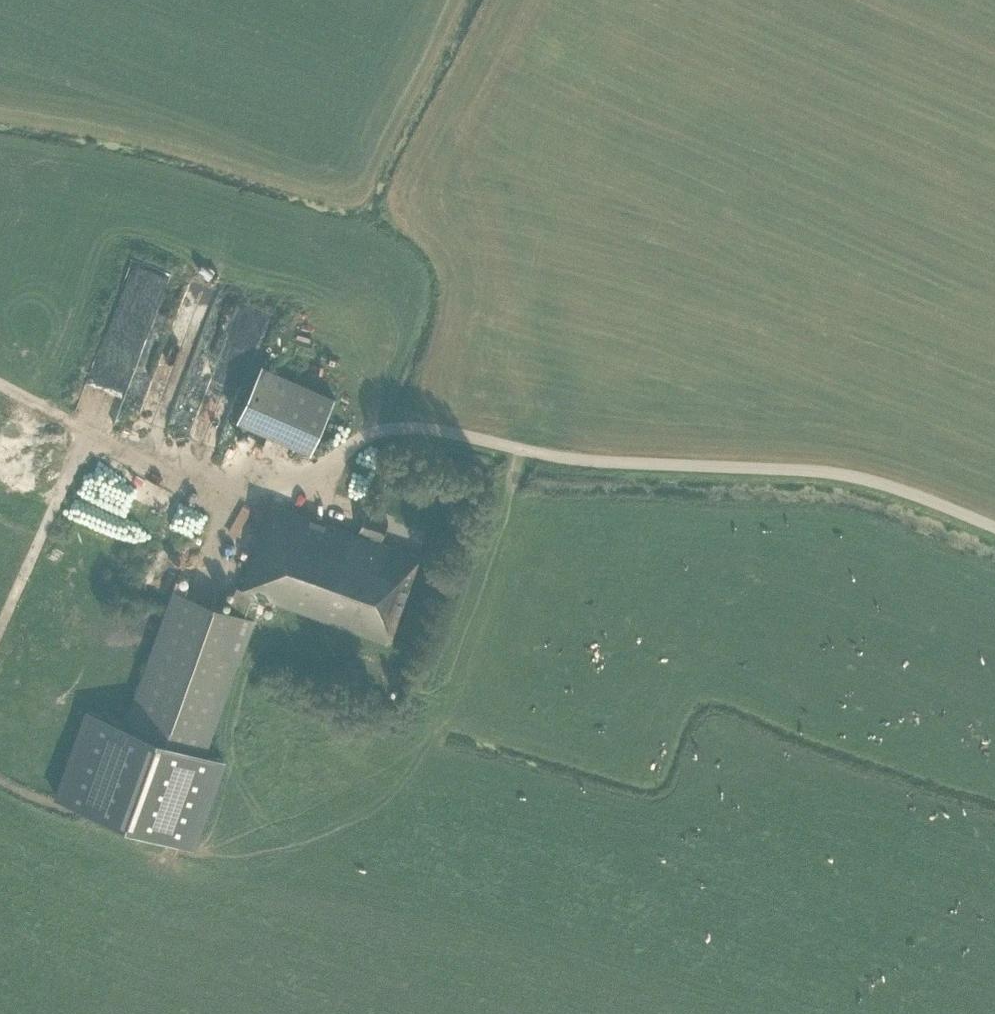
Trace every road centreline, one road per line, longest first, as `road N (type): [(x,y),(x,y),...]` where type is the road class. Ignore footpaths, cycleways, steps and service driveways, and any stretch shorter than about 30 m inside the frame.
road 1 (unclassified): [(994,529),(812,471),(567,463),(438,427),(359,444)]
road 2 (track): [(359,444),(240,495),(192,487),(0,383)]
road 3 (track): [(86,436),(0,633)]

